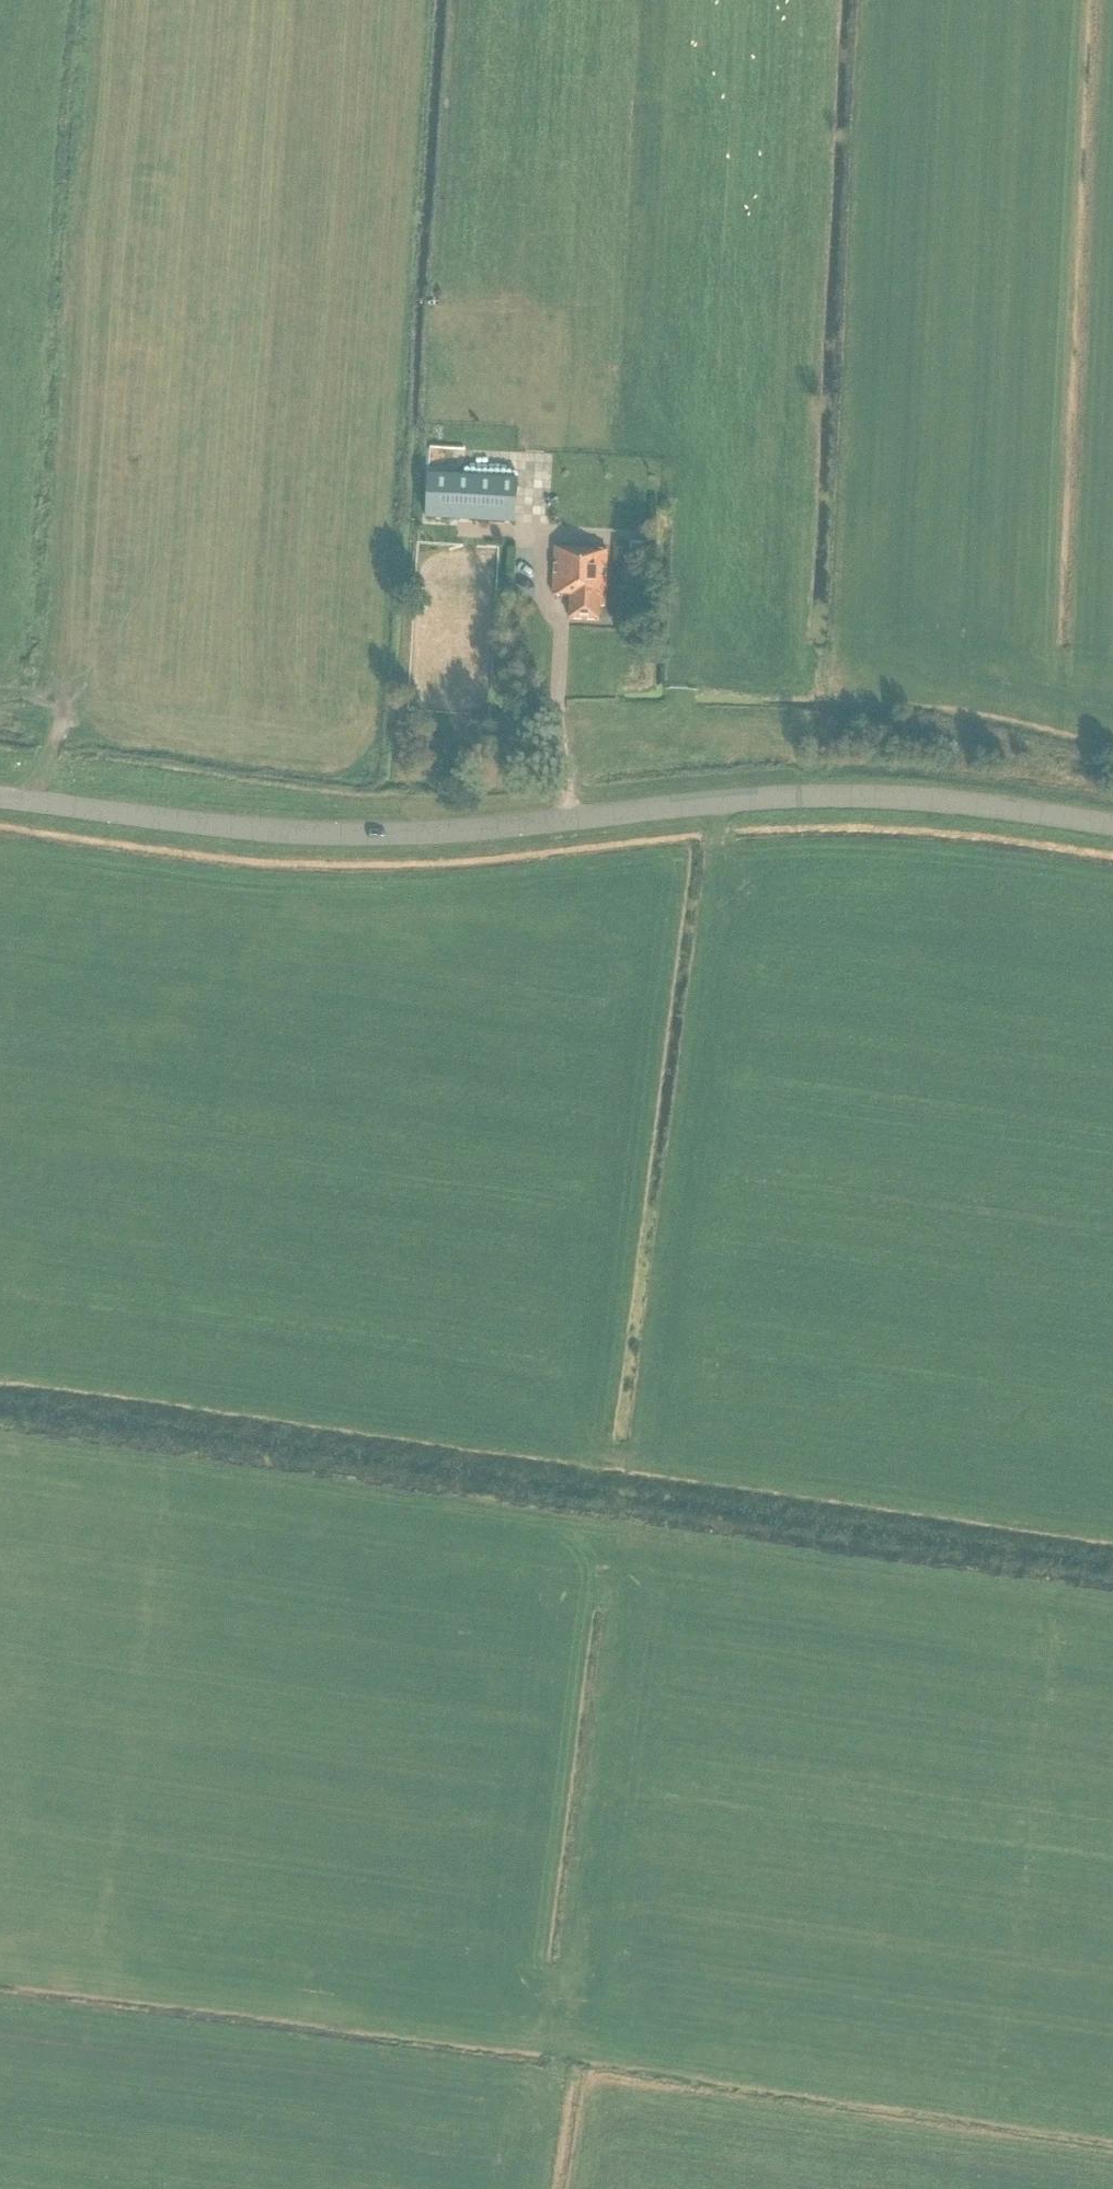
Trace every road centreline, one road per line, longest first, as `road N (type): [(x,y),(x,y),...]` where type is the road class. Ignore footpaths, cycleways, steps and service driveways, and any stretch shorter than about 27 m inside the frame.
road 1 (tertiary): [(1112,825),(917,798),(793,796),(491,830),(295,834),(0,798)]

